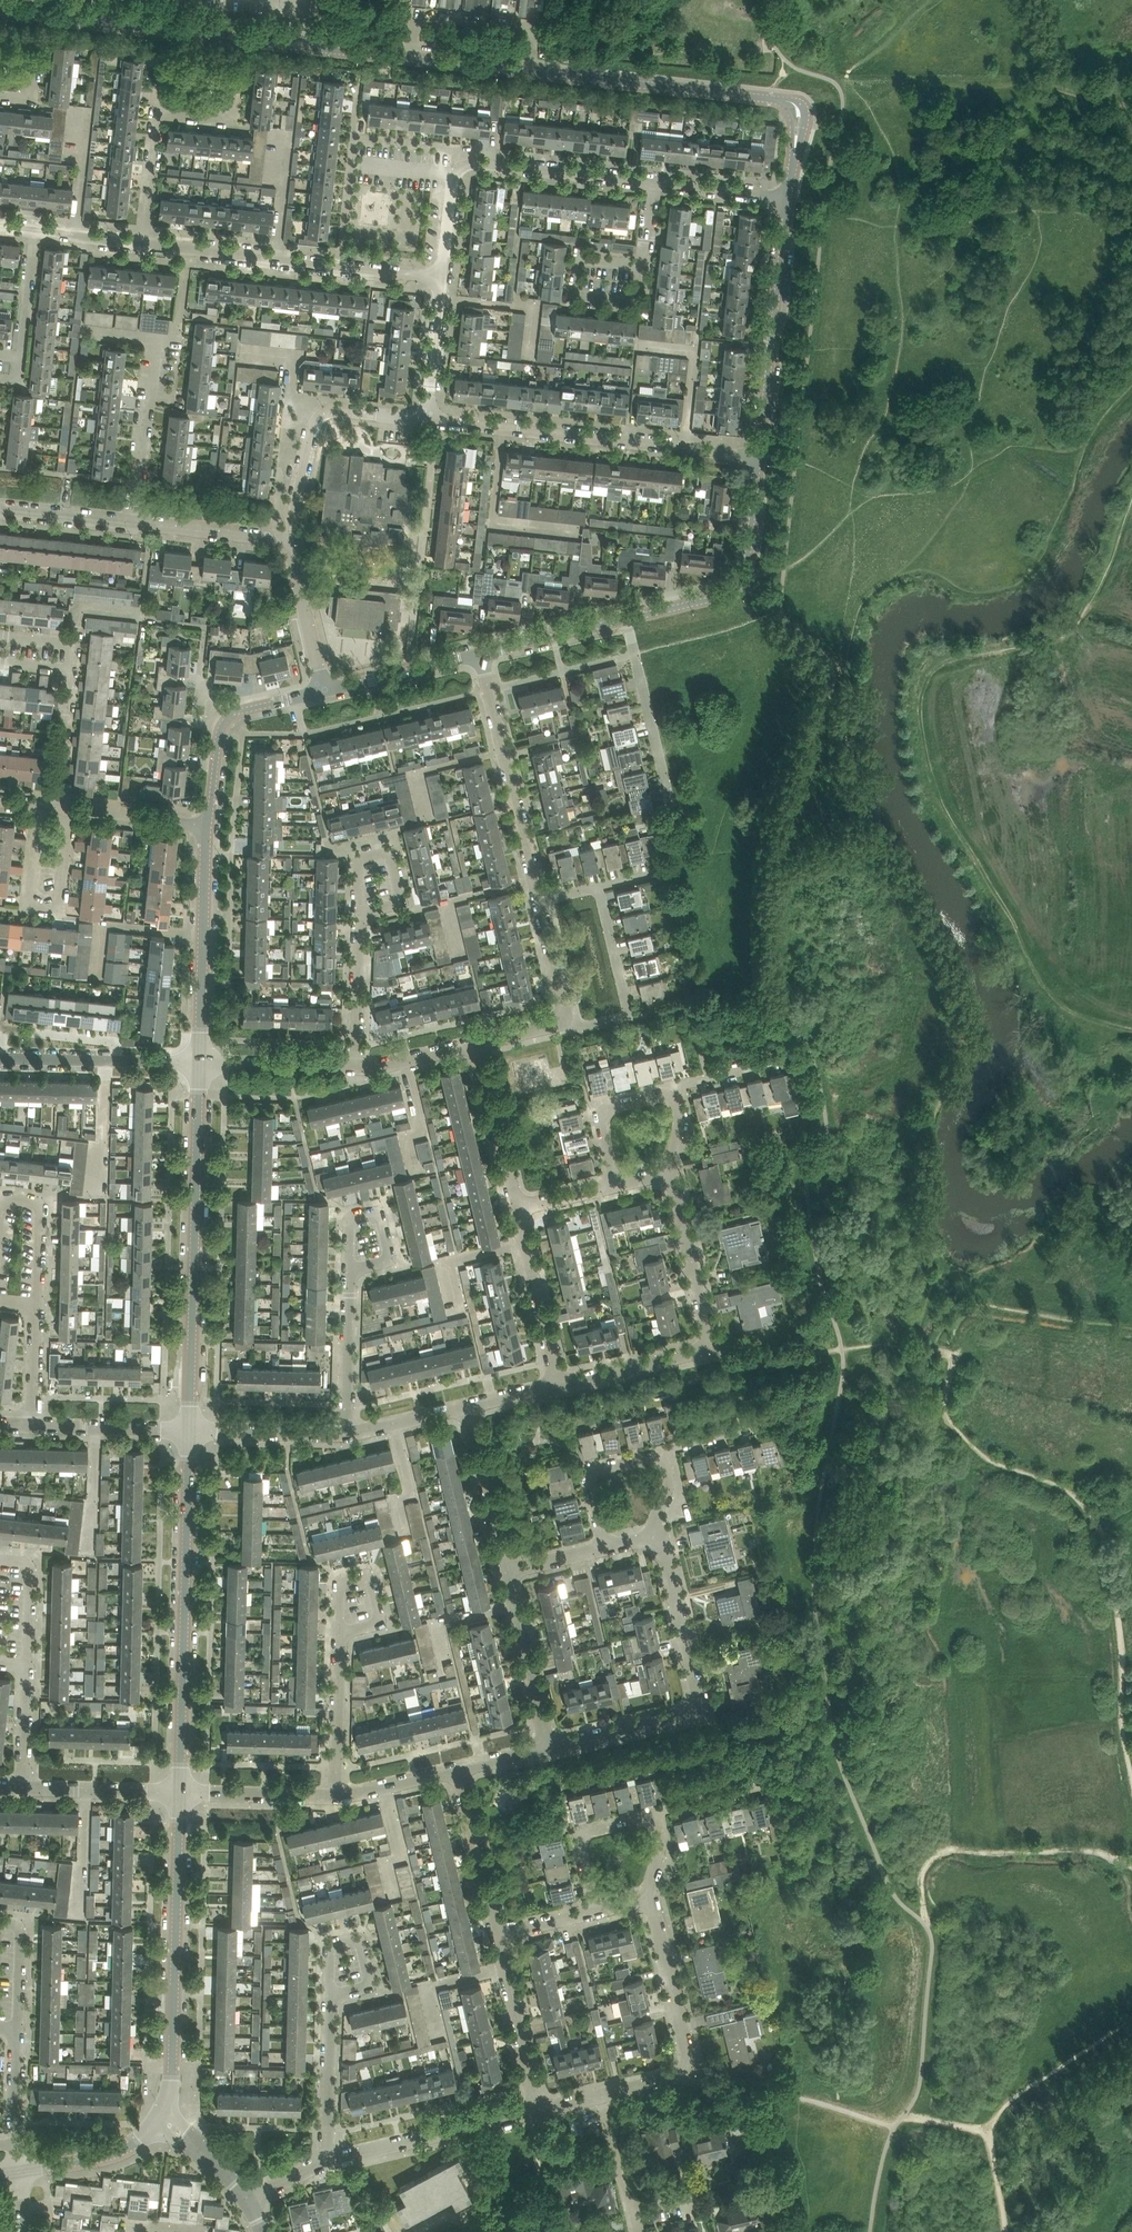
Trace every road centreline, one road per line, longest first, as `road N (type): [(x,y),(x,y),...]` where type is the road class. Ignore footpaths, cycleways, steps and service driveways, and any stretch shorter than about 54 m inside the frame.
road 1 (tertiary): [(799,107),(786,99),(0,12)]
road 2 (track): [(1131,493),(1077,626),(1046,642),(952,658),(933,669),(919,704),(933,788),(1008,914),(1040,989),(1062,1009),(1131,1030)]
road 3 (tertiary): [(191,1434),(201,1059)]
road 4 (tertiary): [(180,1794),(191,1434)]
road 5 (residential): [(764,456),(425,420)]
road 6 (residential): [(551,1746),(687,1714),(699,1699),(666,1541),(657,1533)]
road 7 (residential): [(560,1384),(699,1349),(715,1337),(670,1175)]
road 8 (tertiary): [(161,2117),(173,2068),(180,1794)]
road 9 (residential): [(602,2096),(681,2075),(688,2062),(647,1897)]
road 10 (tertiary): [(764,456),(789,197)]
road 11 (residential): [(443,276),(188,248)]
road 12 (tertiary): [(626,617),(747,586),(764,456)]
road 13 (residential): [(535,901),(480,655)]
road 14 (tertiary): [(201,1059),(208,822)]
road 15 (residential): [(425,420),(337,409),(322,415),(292,540)]
road 16 (residential): [(327,2160),(538,2113)]
road 17 (tertiary): [(208,822),(218,738),(228,719),(325,691)]
road 18 (residential): [(74,813),(65,886),(57,901),(42,904),(31,892),(40,809)]
road 19 (residential): [(201,1059),(0,1057)]
road 20 (residential): [(653,183),(479,163),(456,173)]
road 21 (residential): [(602,886),(630,1013),(564,1028)]
road 22 (residential): [(160,112),(228,118),(235,107),(231,69),(173,64),(164,72)]
road 23 (residential): [(136,523),(157,340)]
road 24 (residential): [(693,2198),(645,2214),(631,2209),(602,2096)]
road 25 (residential): [(538,2113),(497,1936)]
road 26 (residential): [(662,794),(626,617)]
road 27 (residential): [(551,1746),(507,1571)]
road 28 (residential): [(560,1384),(523,1212)]
road 29 (residential): [(523,1212),(483,1046)]
road 30 (residential): [(497,1936),(463,1769)]
road 31 (residential): [(507,1571),(467,1406)]
road 32 (residential): [(644,265),(582,258),(573,290),(642,297)]
road 33 (residential): [(347,1434),(350,1270)]
road 34 (residential): [(191,1434),(28,1426)]
road 35 (residential): [(595,1913),(579,1848),(584,1835),(663,1814)]
road 36 (residential): [(330,1998),(327,2160)]
road 37 (residential): [(341,1635),(338,1796)]
road 38 (tertiary): [(325,691),(480,655)]
road 39 (residential): [(180,1794),(338,1796)]
road 40 (residential): [(292,540),(136,523)]
road 41 (tertiary): [(18,2171),(114,2152),(161,2117)]
road 42 (residential): [(191,1434),(347,1434)]
road 43 (residential): [(325,691),(292,540)]
road 44 (residential): [(606,1547),(594,1481),(601,1469),(671,1451)]
road 45 (residential): [(180,1794),(27,1789)]
road 46 (residential): [(354,1061),(201,1059)]
road 47 (tertiary): [(480,655),(626,617)]
road 48 (residential): [(361,914),(354,1061)]
road 49 (residential): [(443,276),(425,420)]
road 50 (residential): [(58,811),(74,668)]
road 51 (residential): [(341,1635),(379,1620),(382,1596),(370,1563),(347,1568),(341,1586)]
road 52 (residential): [(611,1188),(604,1111),(662,1093)]
road 53 (residential): [(136,523),(0,508)]
road 54 (residential): [(789,197),(653,183)]
road 55 (residential): [(208,822),(74,813)]
road 56 (residential): [(146,243),(160,112)]
road 57 (residential): [(483,1046),(408,1061),(354,1061)]
road 58 (residential): [(564,1028),(535,901)]
road 59 (residential): [(338,1796),(463,1769)]
road 60 (residential): [(22,358),(36,231)]
road 61 (residential): [(29,1663),(27,1789)]
road 62 (residential): [(347,1434),(467,1406)]
road 63 (residential): [(361,914),(400,898),(390,851),(358,858)]
road 64 (residential): [(28,1426),(40,1306)]
road 65 (tertiary): [(248,2200),(161,2117)]

